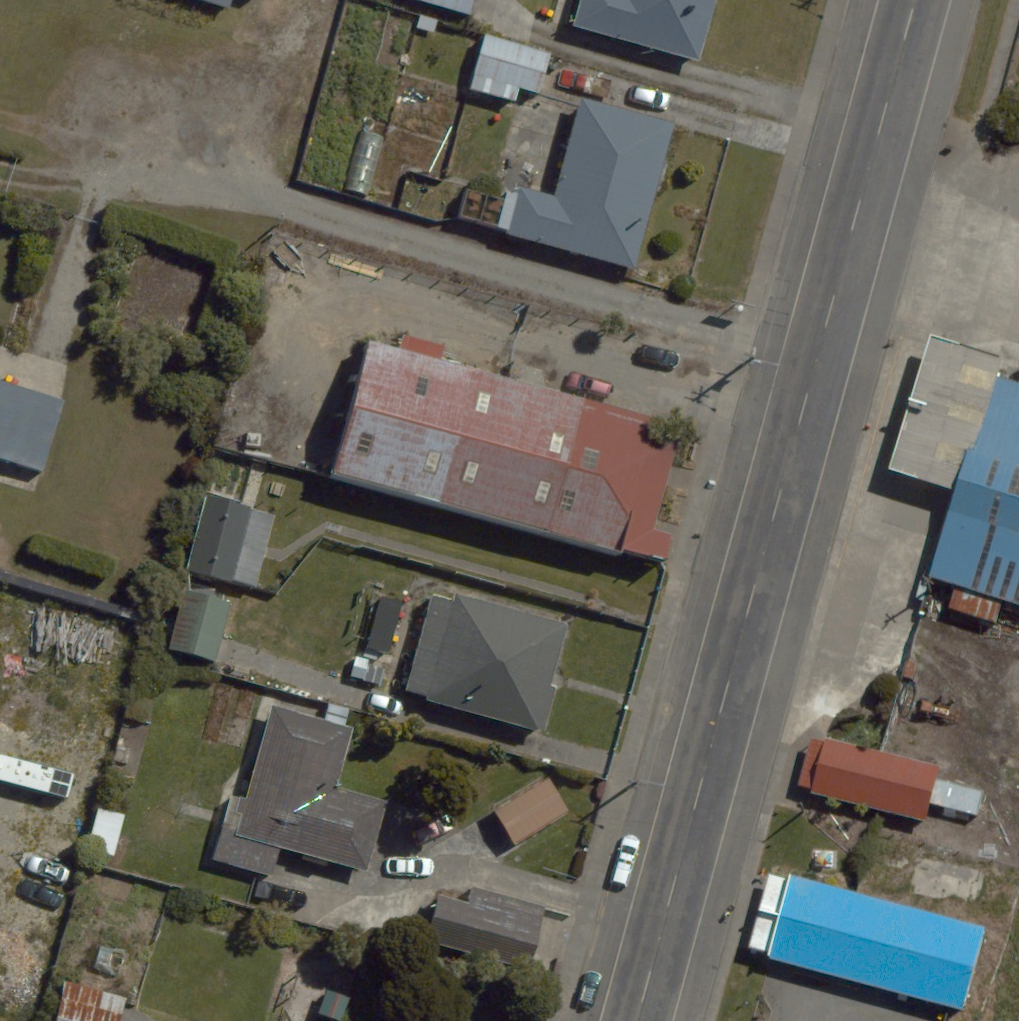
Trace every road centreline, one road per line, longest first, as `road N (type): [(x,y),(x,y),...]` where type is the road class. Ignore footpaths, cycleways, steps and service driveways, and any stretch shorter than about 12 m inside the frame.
road 1 (primary): [(915,0),(636,1020)]

